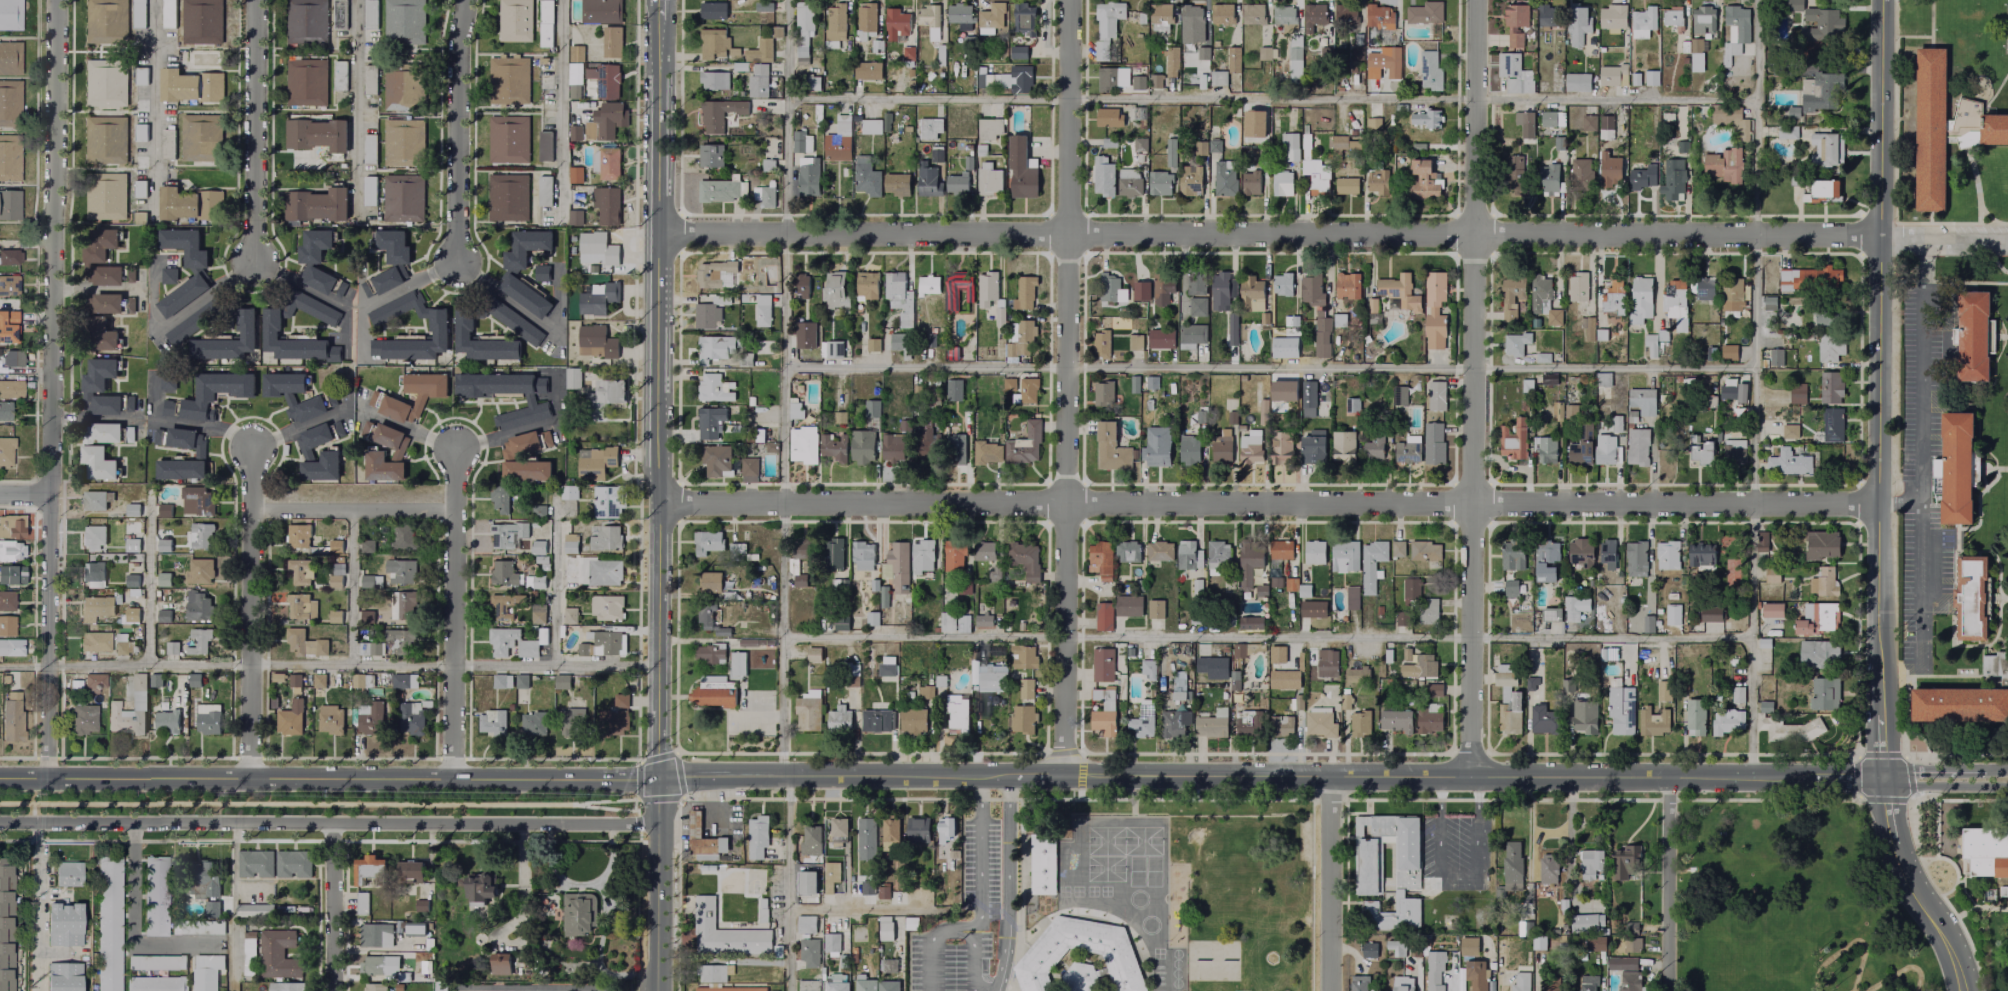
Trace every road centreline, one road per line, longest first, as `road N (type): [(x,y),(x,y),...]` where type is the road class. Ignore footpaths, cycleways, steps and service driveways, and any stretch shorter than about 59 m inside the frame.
road 1 (residential): [(658,234),(1879,236)]
road 2 (residential): [(661,503),(1877,504)]
road 3 (tertiary): [(1965,990),(1901,865),(1884,778),(1880,0)]
road 4 (residential): [(56,0),(49,777)]
road 5 (residential): [(1064,776),(1068,0)]
road 6 (residential): [(1471,776),(1473,0)]
road 7 (tertiary): [(1812,779),(1064,776)]
road 8 (residential): [(0,822),(660,826)]
road 9 (tertiary): [(659,778),(0,777)]
road 10 (tertiary): [(661,503),(659,0)]
road 11 (tertiary): [(1016,776),(659,778)]
road 12 (residential): [(452,779),(452,449)]
road 13 (residential): [(249,778),(250,449)]
road 14 (tertiary): [(659,778),(661,503)]
road 15 (residential): [(456,264),(457,43),(465,0)]
road 16 (residential): [(254,259),(255,0)]
road 17 (residential): [(1331,990),(1329,776)]
road 18 (tertiary): [(654,990),(659,778)]
road 19 (residential): [(1668,990),(1668,778)]
road 20 (residential): [(332,990),(334,823)]
road 21 (tertiary): [(1884,778),(1911,786),(2007,786)]

